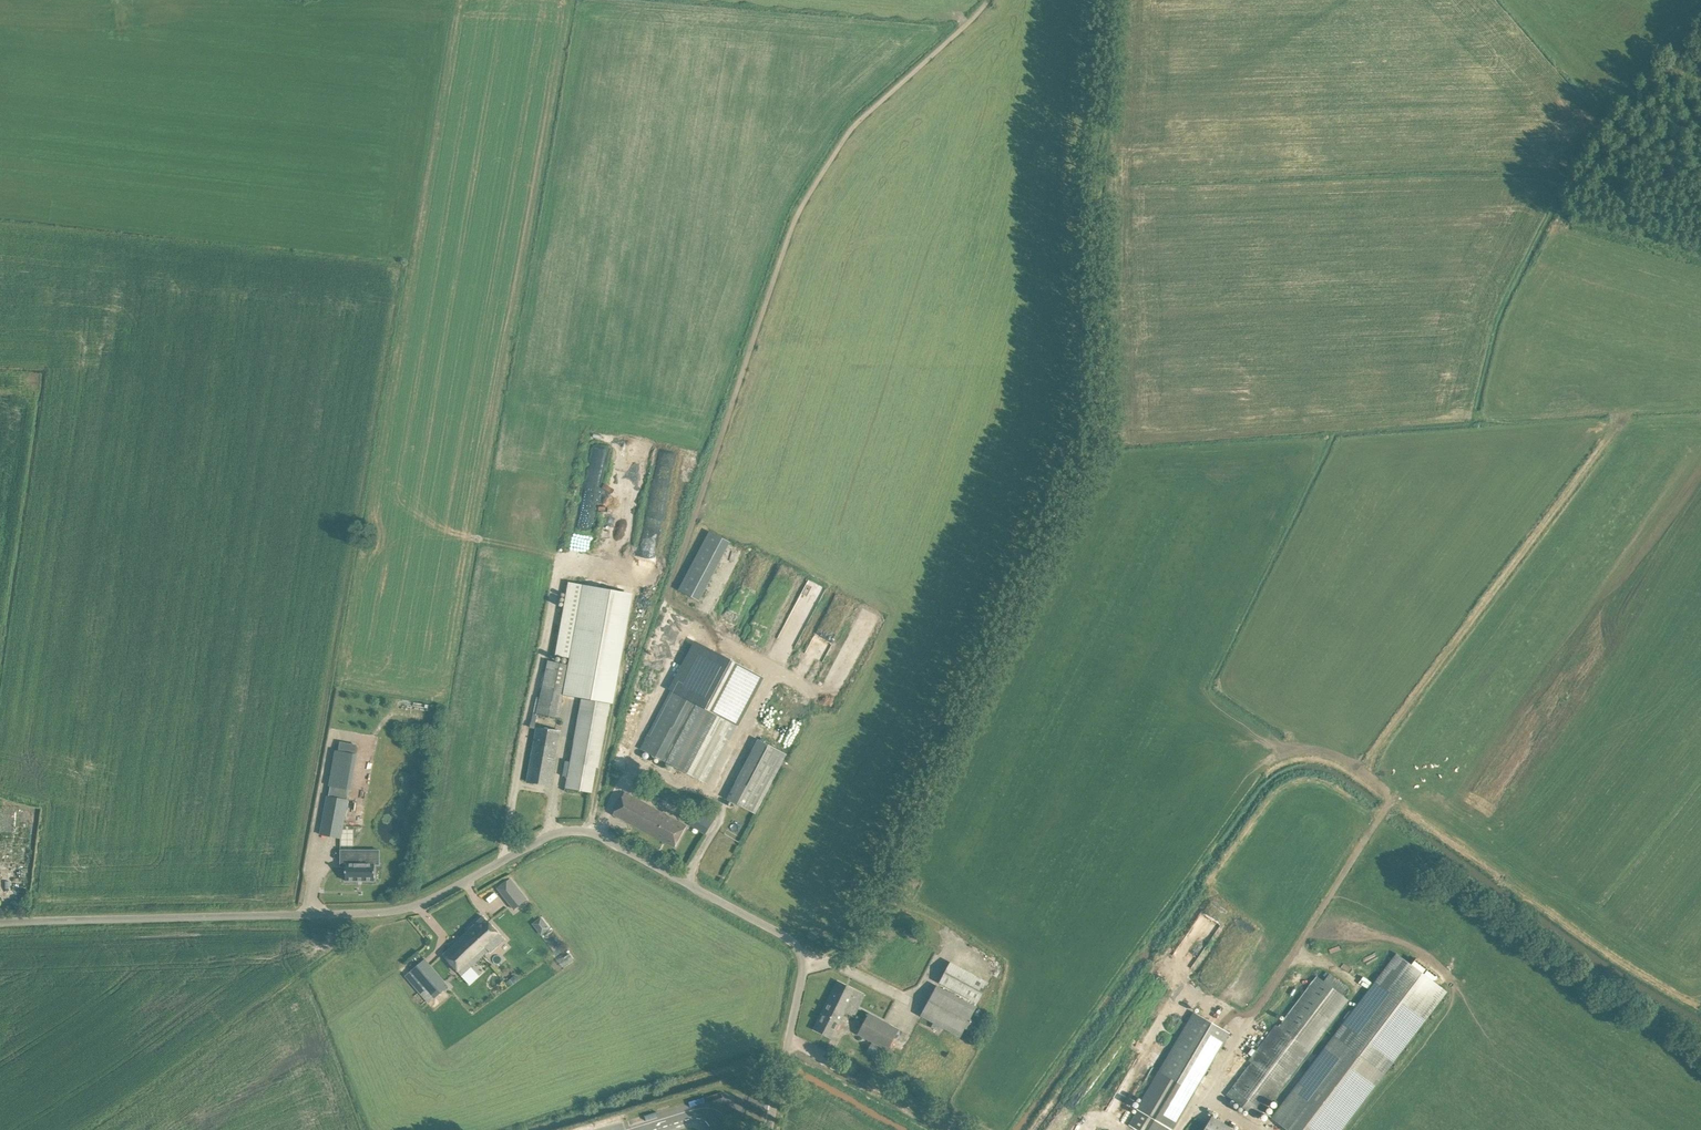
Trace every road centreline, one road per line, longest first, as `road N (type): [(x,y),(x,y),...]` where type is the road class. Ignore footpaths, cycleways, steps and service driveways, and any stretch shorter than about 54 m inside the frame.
road 1 (unclassified): [(769,1129),(802,976),(798,951),(785,935),(591,831),(550,834),(402,908),(0,921)]
road 2 (track): [(787,1048),(946,1129)]

